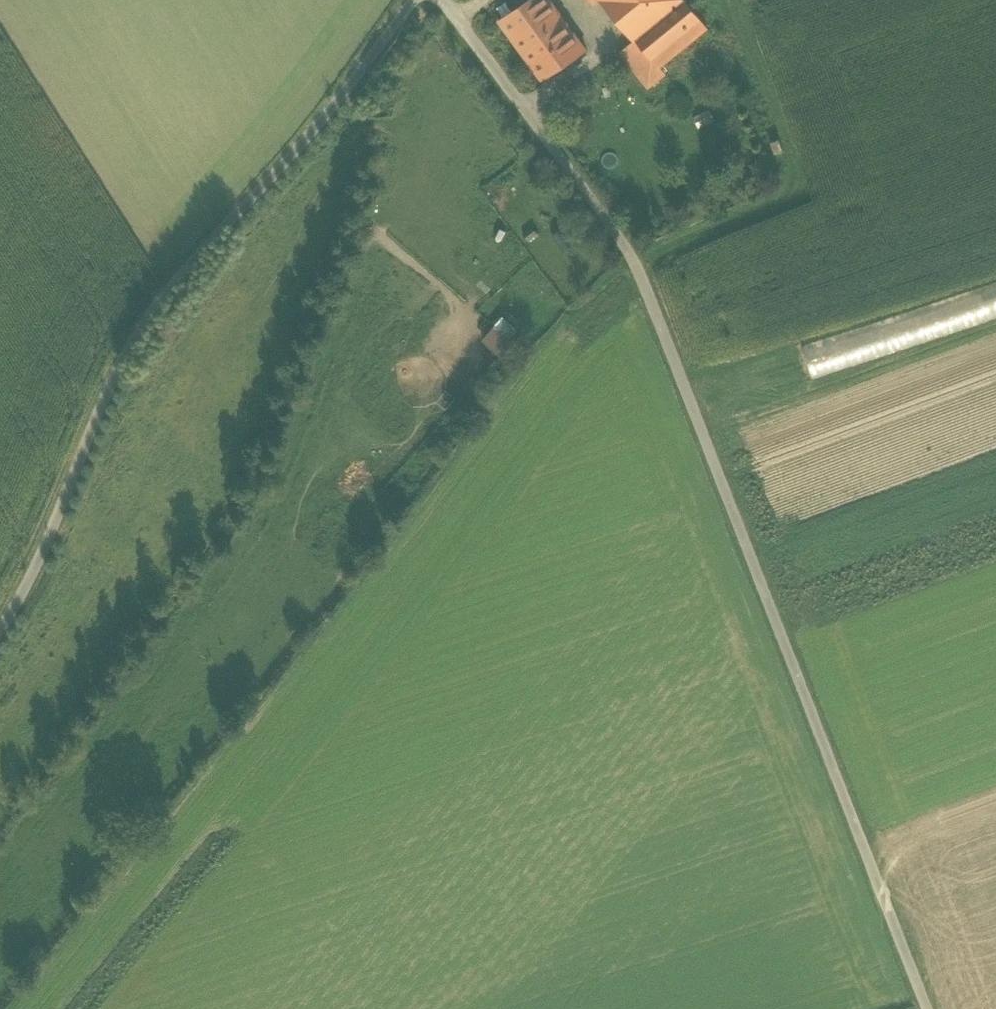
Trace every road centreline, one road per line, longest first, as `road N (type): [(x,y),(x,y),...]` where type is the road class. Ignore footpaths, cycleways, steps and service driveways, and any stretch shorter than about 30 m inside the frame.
road 1 (track): [(453,19),(638,259),(928,1008)]
road 2 (unclassified): [(411,0),(285,167),(109,367),(31,566),(0,617)]

